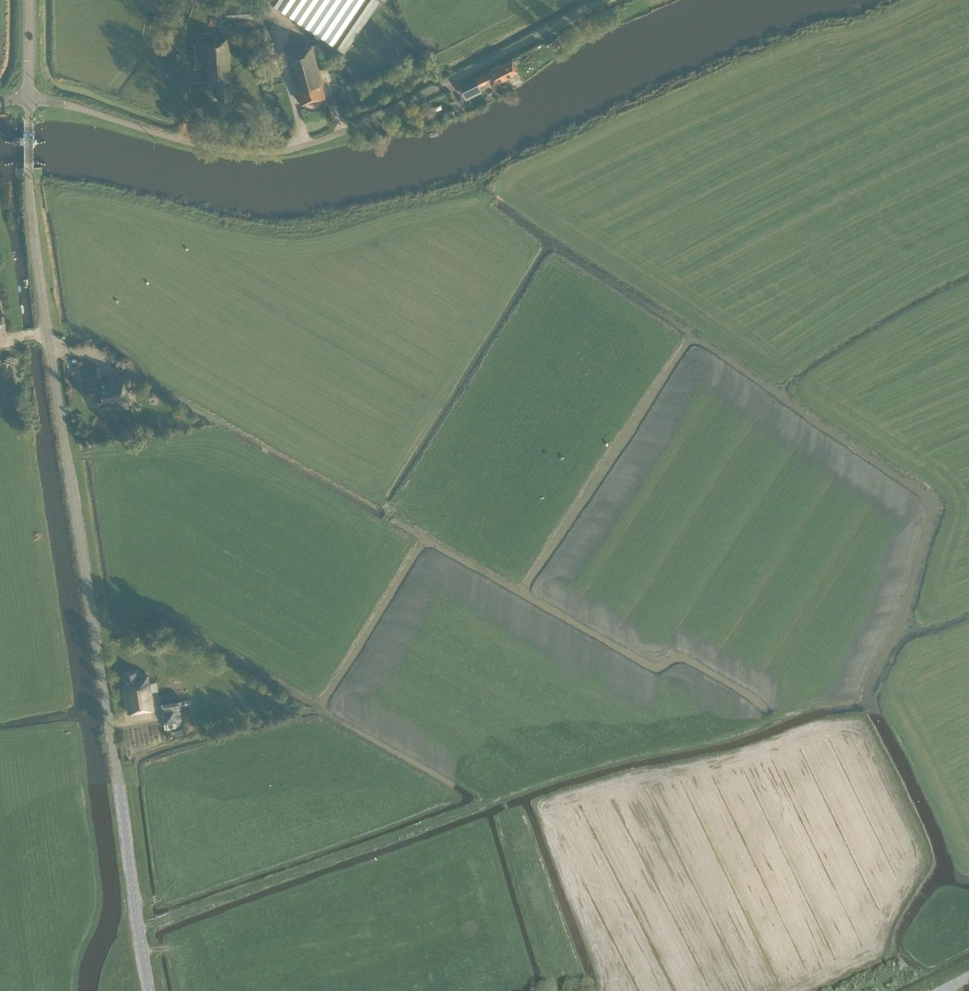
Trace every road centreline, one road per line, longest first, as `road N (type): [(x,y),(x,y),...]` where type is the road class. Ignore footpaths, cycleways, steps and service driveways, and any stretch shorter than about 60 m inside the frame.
road 1 (tertiary): [(148,990),(35,254),(29,99)]
road 2 (unclassified): [(29,99),(214,147),(294,149),(397,109),(605,0)]

